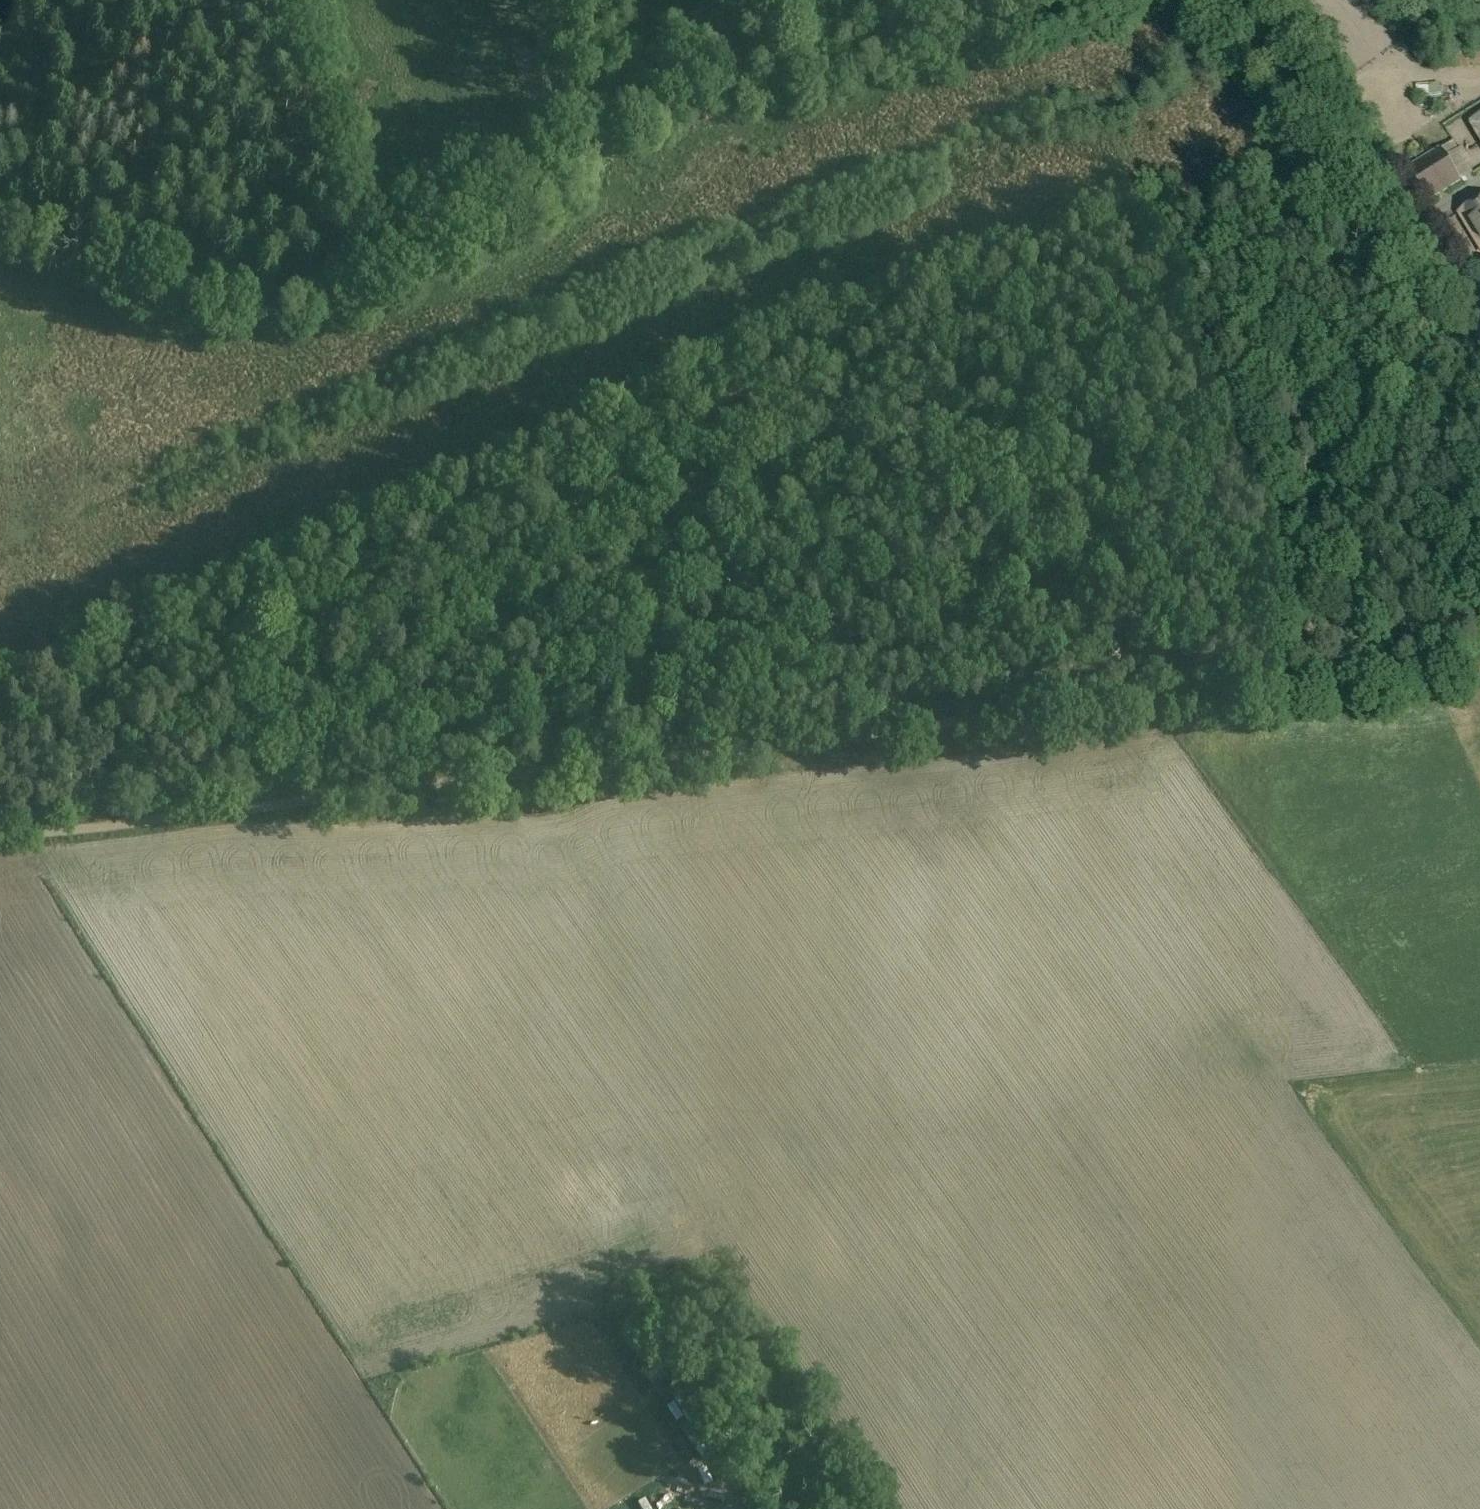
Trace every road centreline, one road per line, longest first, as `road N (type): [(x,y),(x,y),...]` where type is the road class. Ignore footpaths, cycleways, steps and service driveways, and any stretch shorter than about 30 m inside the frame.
road 1 (track): [(0,834),(1479,665)]
road 2 (unclassified): [(1479,330),(1227,0)]

